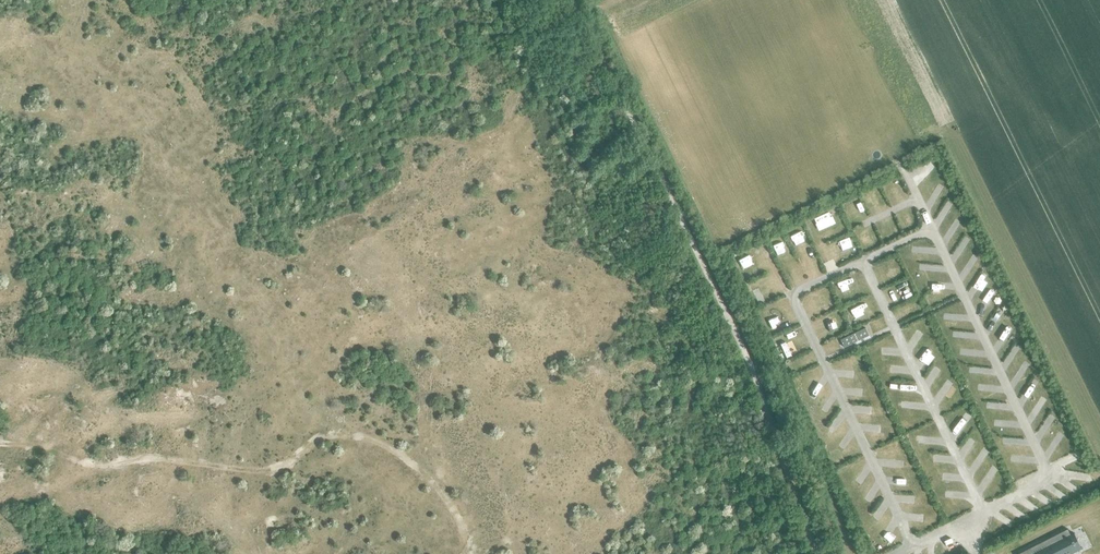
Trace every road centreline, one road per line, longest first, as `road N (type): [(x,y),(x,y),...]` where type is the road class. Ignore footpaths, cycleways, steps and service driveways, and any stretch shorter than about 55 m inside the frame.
road 1 (track): [(468,553),(457,517),(427,477),(364,438),(337,434),(265,470),(151,458),(100,469),(46,448),(0,443)]

